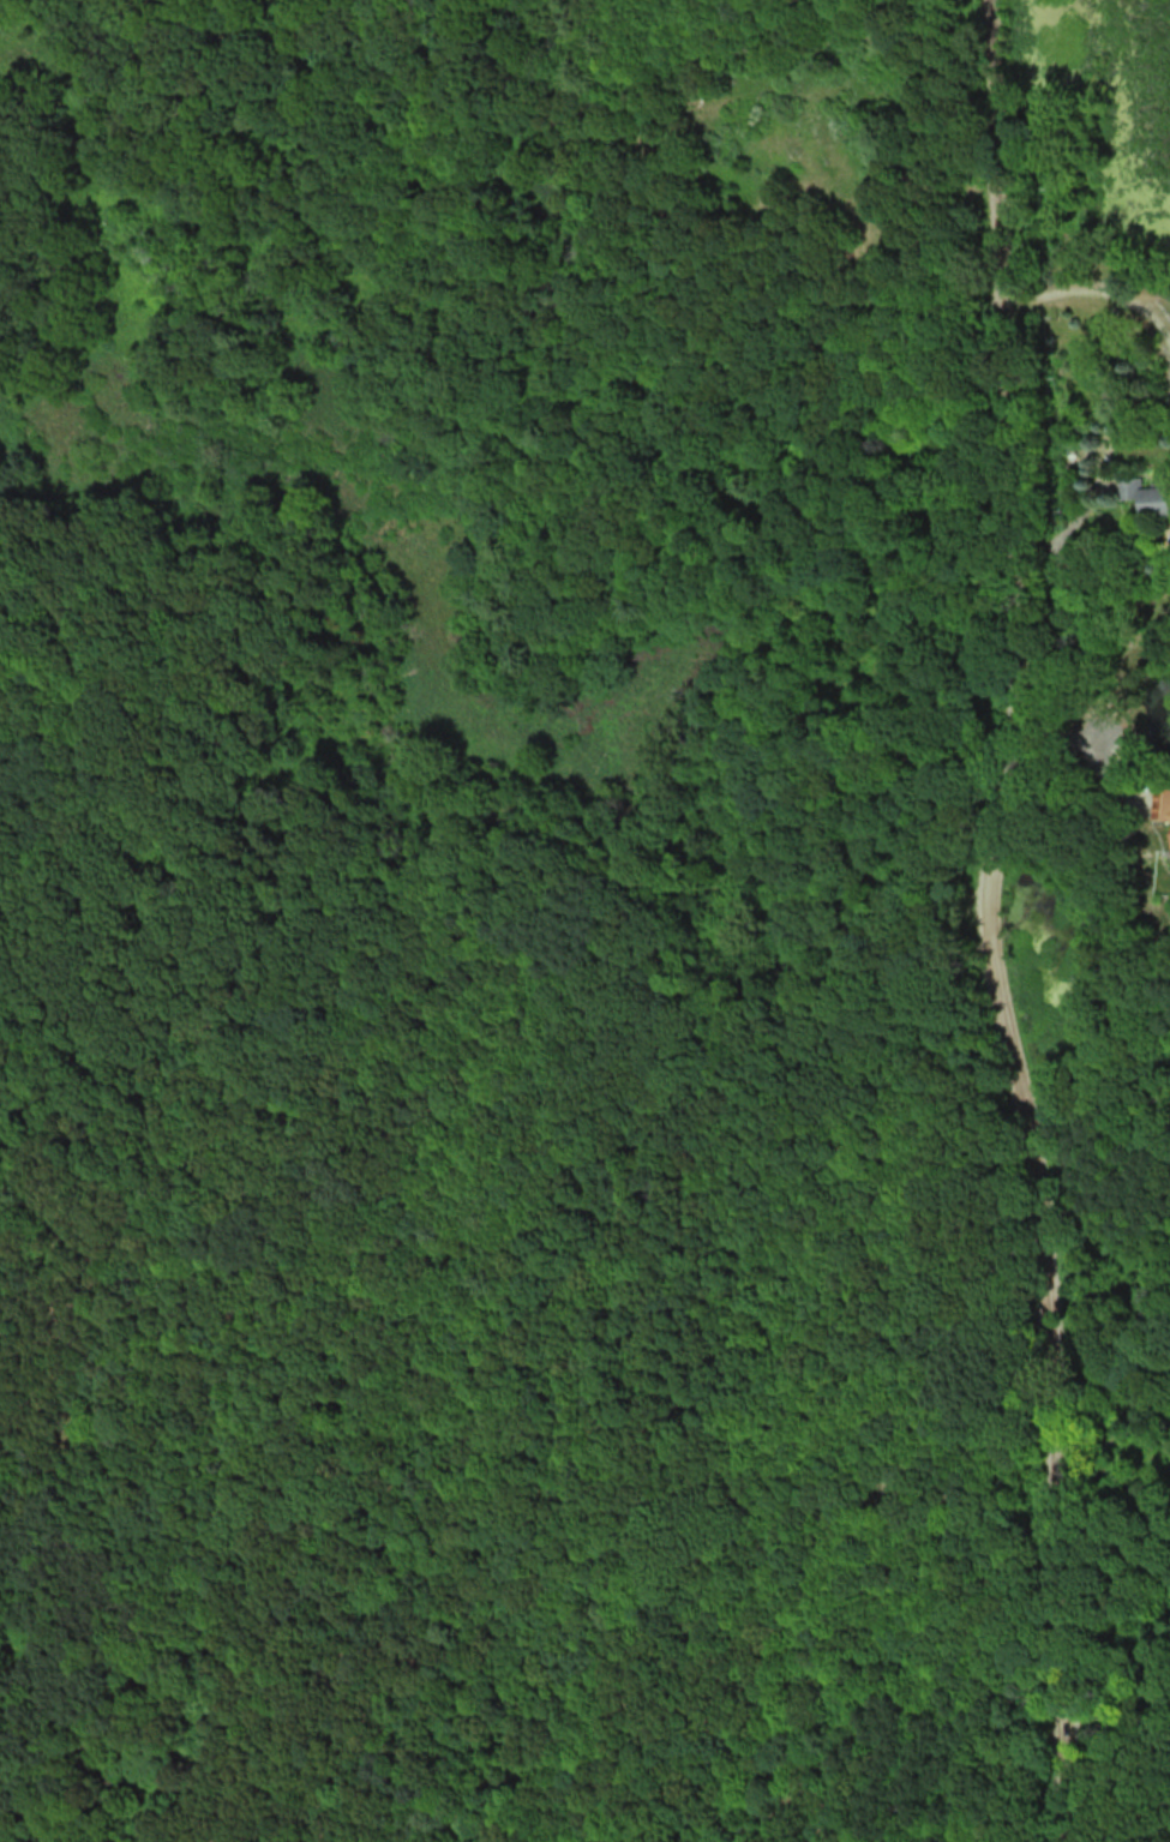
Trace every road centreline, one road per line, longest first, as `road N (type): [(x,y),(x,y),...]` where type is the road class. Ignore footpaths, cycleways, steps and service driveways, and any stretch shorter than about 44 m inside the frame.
road 1 (residential): [(985,0),(1018,668),(1016,732),(986,924),(1031,1135),(1055,1500),(1062,1841)]

